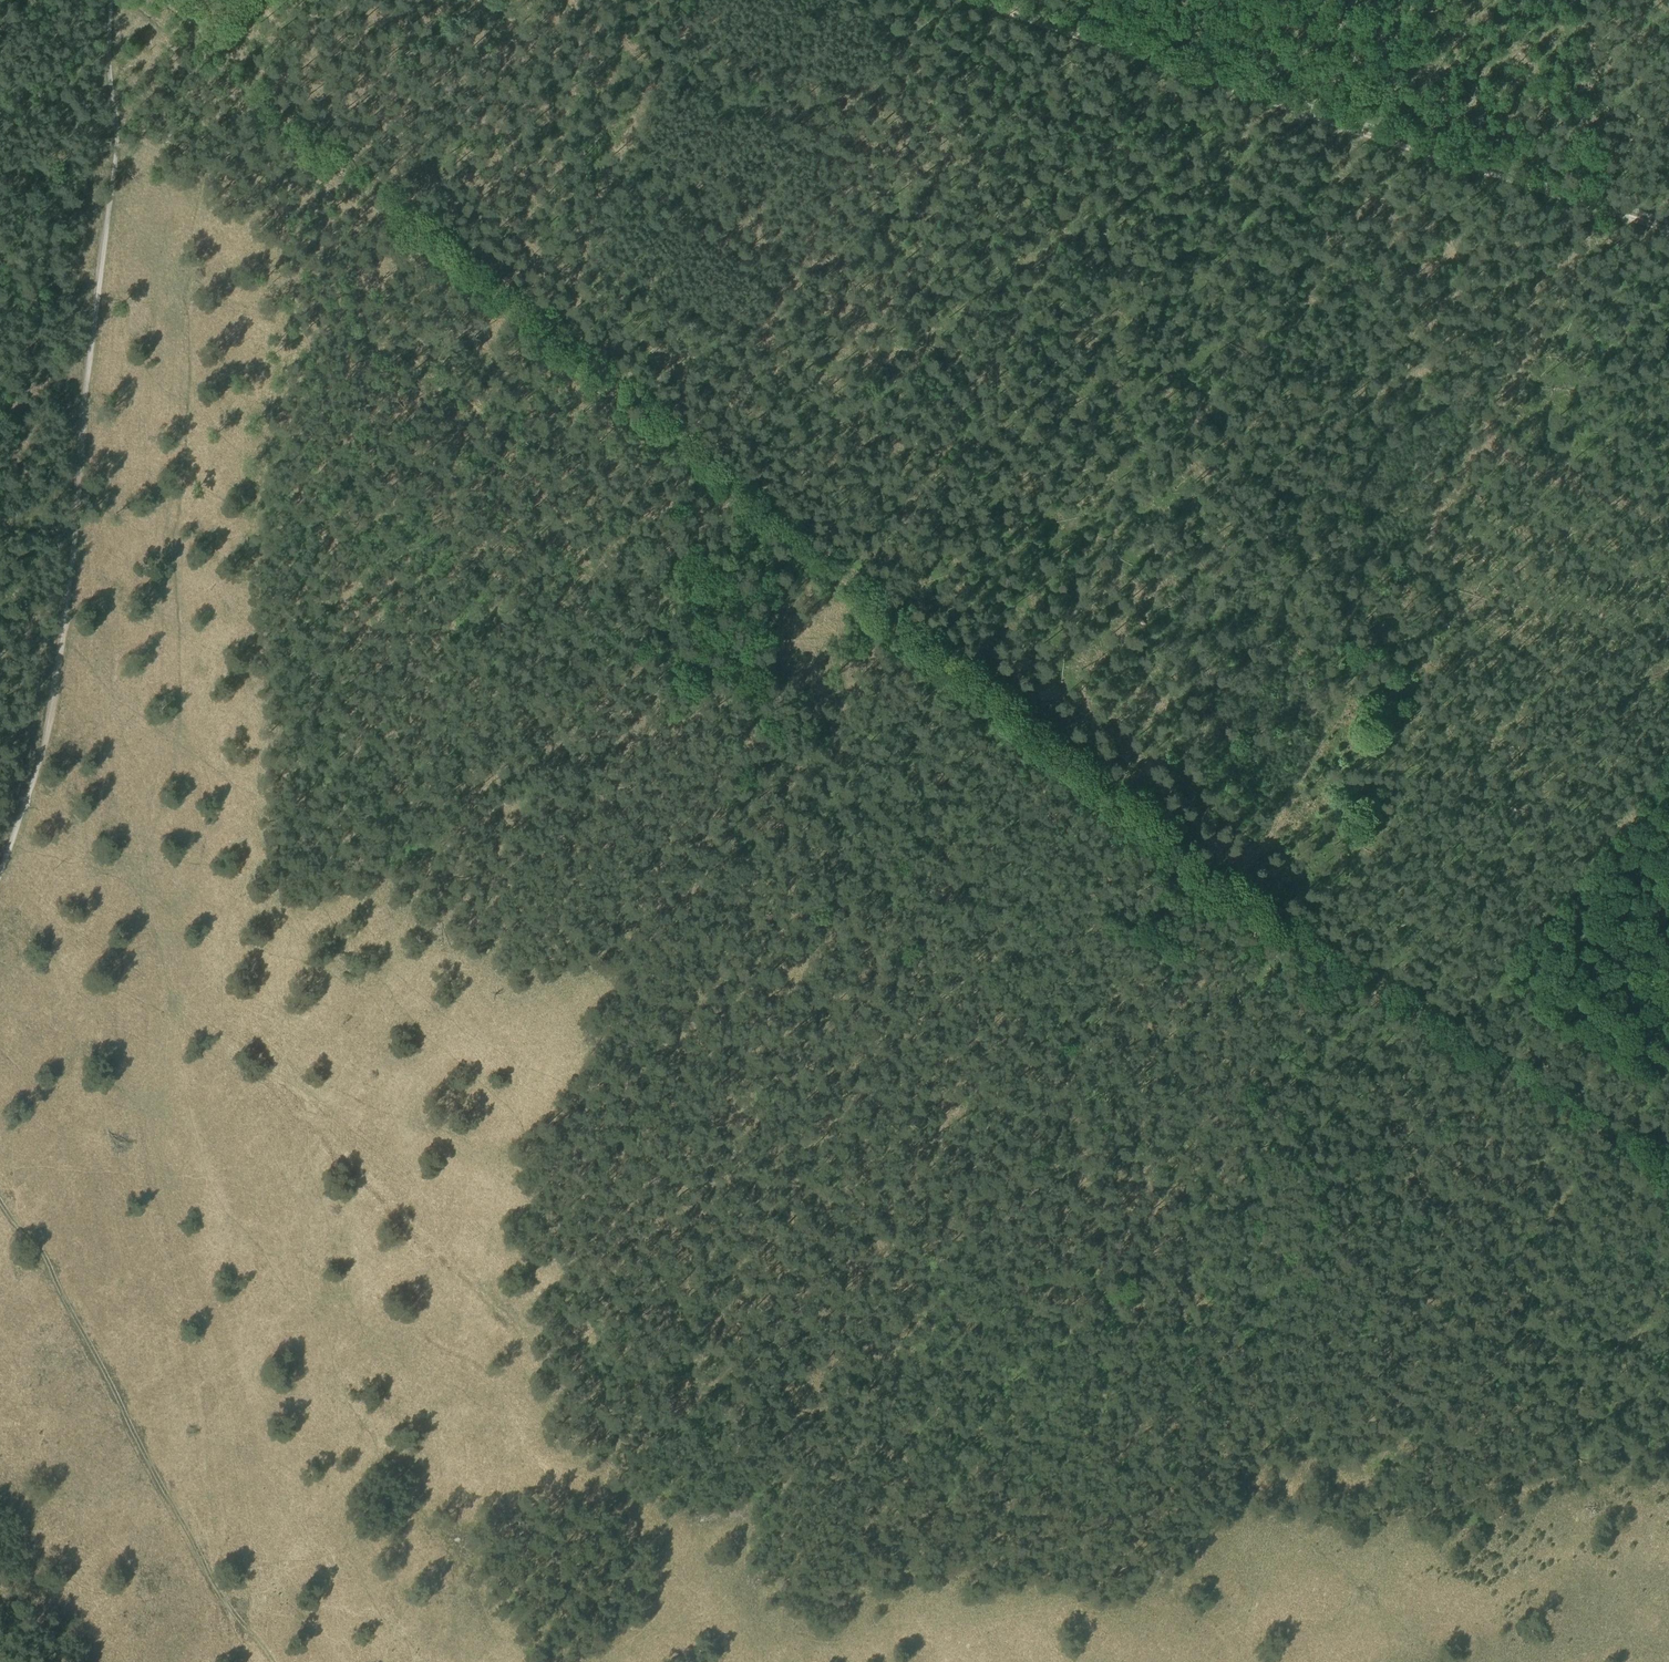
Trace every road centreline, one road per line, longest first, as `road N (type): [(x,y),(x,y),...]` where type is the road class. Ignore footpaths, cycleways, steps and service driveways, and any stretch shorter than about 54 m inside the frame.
road 1 (track): [(0,877),(49,733),(58,677),(112,198),(113,0)]
road 2 (track): [(1013,0),(1668,231)]
road 3 (track): [(0,1199),(47,1262),(222,1596),(274,1661)]

